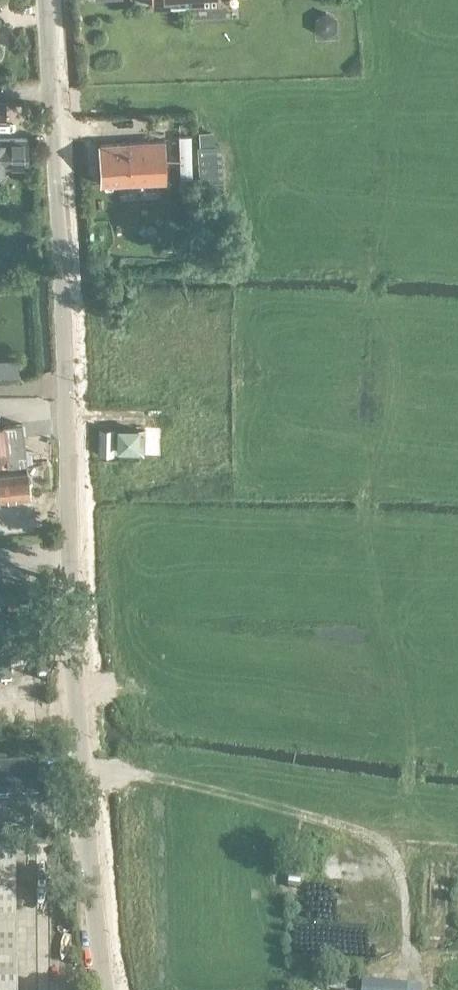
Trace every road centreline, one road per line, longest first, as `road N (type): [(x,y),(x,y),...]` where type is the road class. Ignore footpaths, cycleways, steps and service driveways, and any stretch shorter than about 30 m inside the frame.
road 1 (residential): [(112,989),(98,869),(46,0)]
road 2 (track): [(403,722),(371,591),(368,275),(245,97),(55,98)]
road 3 (track): [(403,722),(86,685)]
road 4 (track): [(382,845),(352,825),(91,762)]
road 5 (track): [(382,845),(394,835),(411,785),(403,722)]
road 6 (track): [(408,957),(406,891),(394,854),(382,845)]

